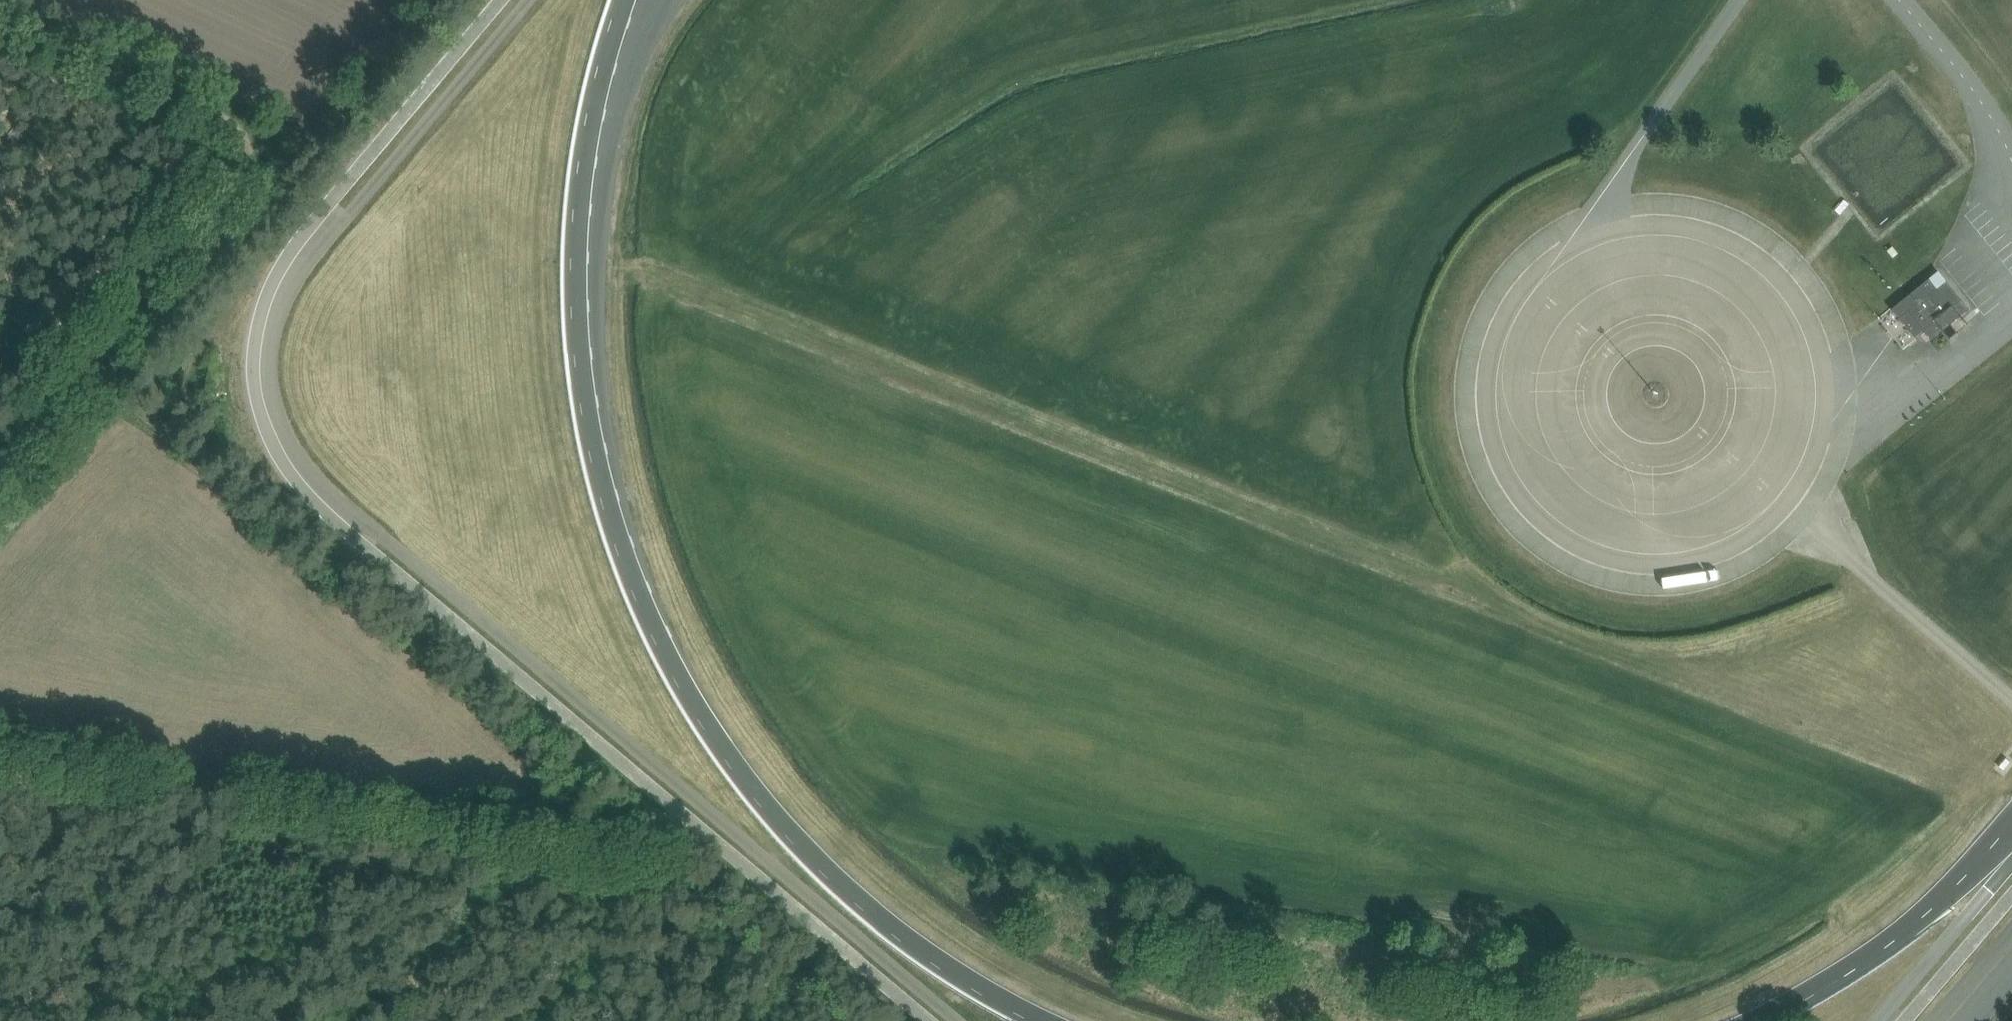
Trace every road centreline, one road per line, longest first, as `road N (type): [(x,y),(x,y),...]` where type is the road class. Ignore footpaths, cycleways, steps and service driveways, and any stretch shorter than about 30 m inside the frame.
road 1 (track): [(275,139),(0,451)]
road 2 (unclassified): [(275,139),(0,6)]

